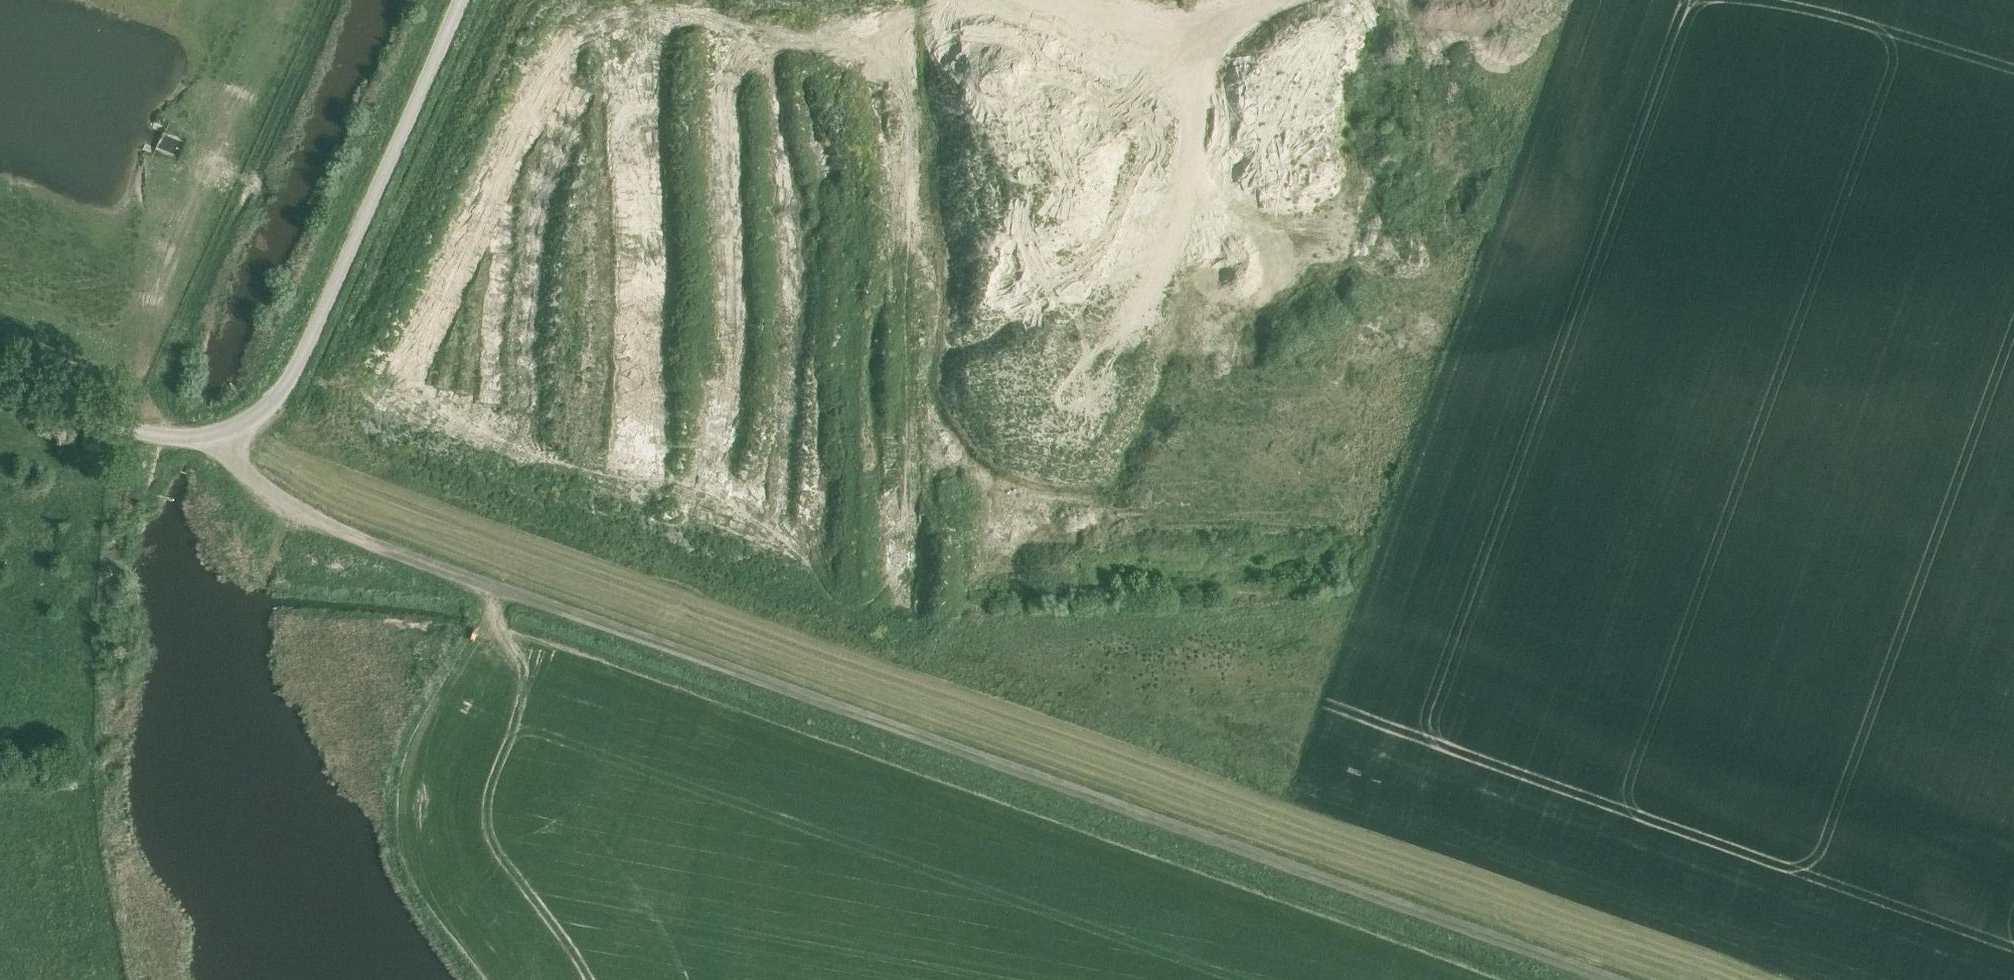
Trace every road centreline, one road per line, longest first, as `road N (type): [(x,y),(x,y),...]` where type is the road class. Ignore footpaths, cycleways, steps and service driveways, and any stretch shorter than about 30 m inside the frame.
road 1 (track): [(1613,979),(299,516),(239,463),(221,435)]
road 2 (unclassified): [(221,435),(267,405),(301,359),(461,0)]
road 3 (unclassified): [(221,435),(141,434),(0,391)]

